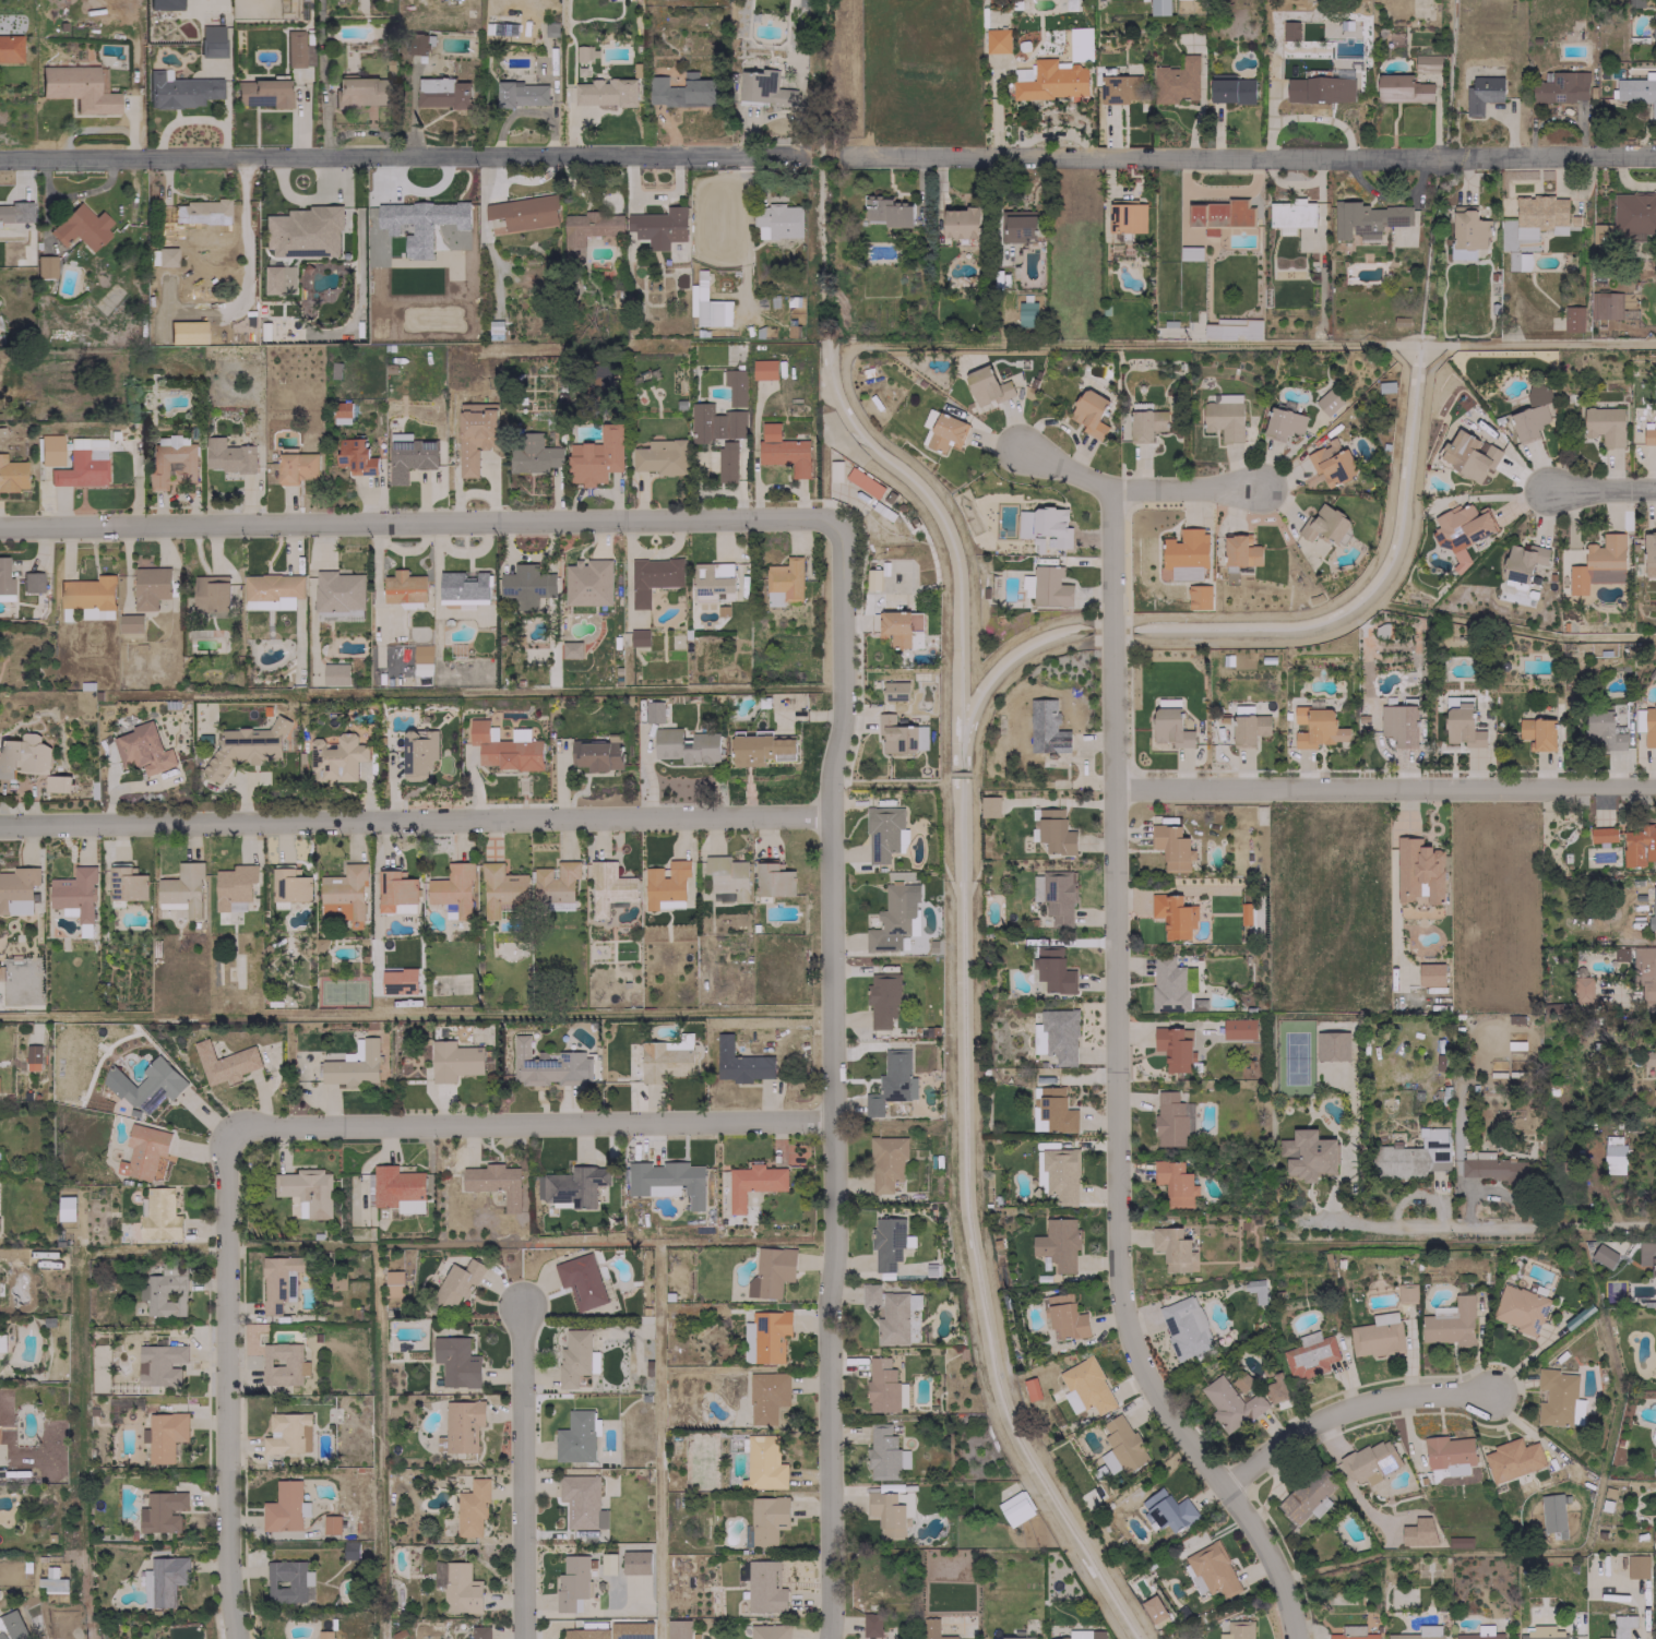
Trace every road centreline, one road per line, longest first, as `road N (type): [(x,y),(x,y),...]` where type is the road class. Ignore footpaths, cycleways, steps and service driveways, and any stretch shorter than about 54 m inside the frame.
road 1 (residential): [(1291,1638),(1285,1584),(1266,1543),(1157,1397),(1120,1283),(1112,488)]
road 2 (residential): [(844,515),(846,718),(832,815),(831,1638)]
road 3 (residential): [(0,528),(844,515)]
road 4 (residential): [(0,825),(832,815)]
road 5 (residential): [(836,156),(1655,157)]
road 6 (residential): [(808,156),(0,160)]
road 7 (residential): [(227,1124),(833,1121)]
road 8 (residential): [(1115,790),(1655,785)]
road 9 (residential): [(227,1124),(238,1638)]
road 10 (residential): [(1291,1223),(1655,1228)]
road 11 (residential): [(522,1308),(523,1638)]
road 12 (residential): [(1225,1491),(1288,1439),(1341,1412),(1410,1393),(1493,1395)]
road 13 (residential): [(1021,448),(1112,488),(1260,486)]

